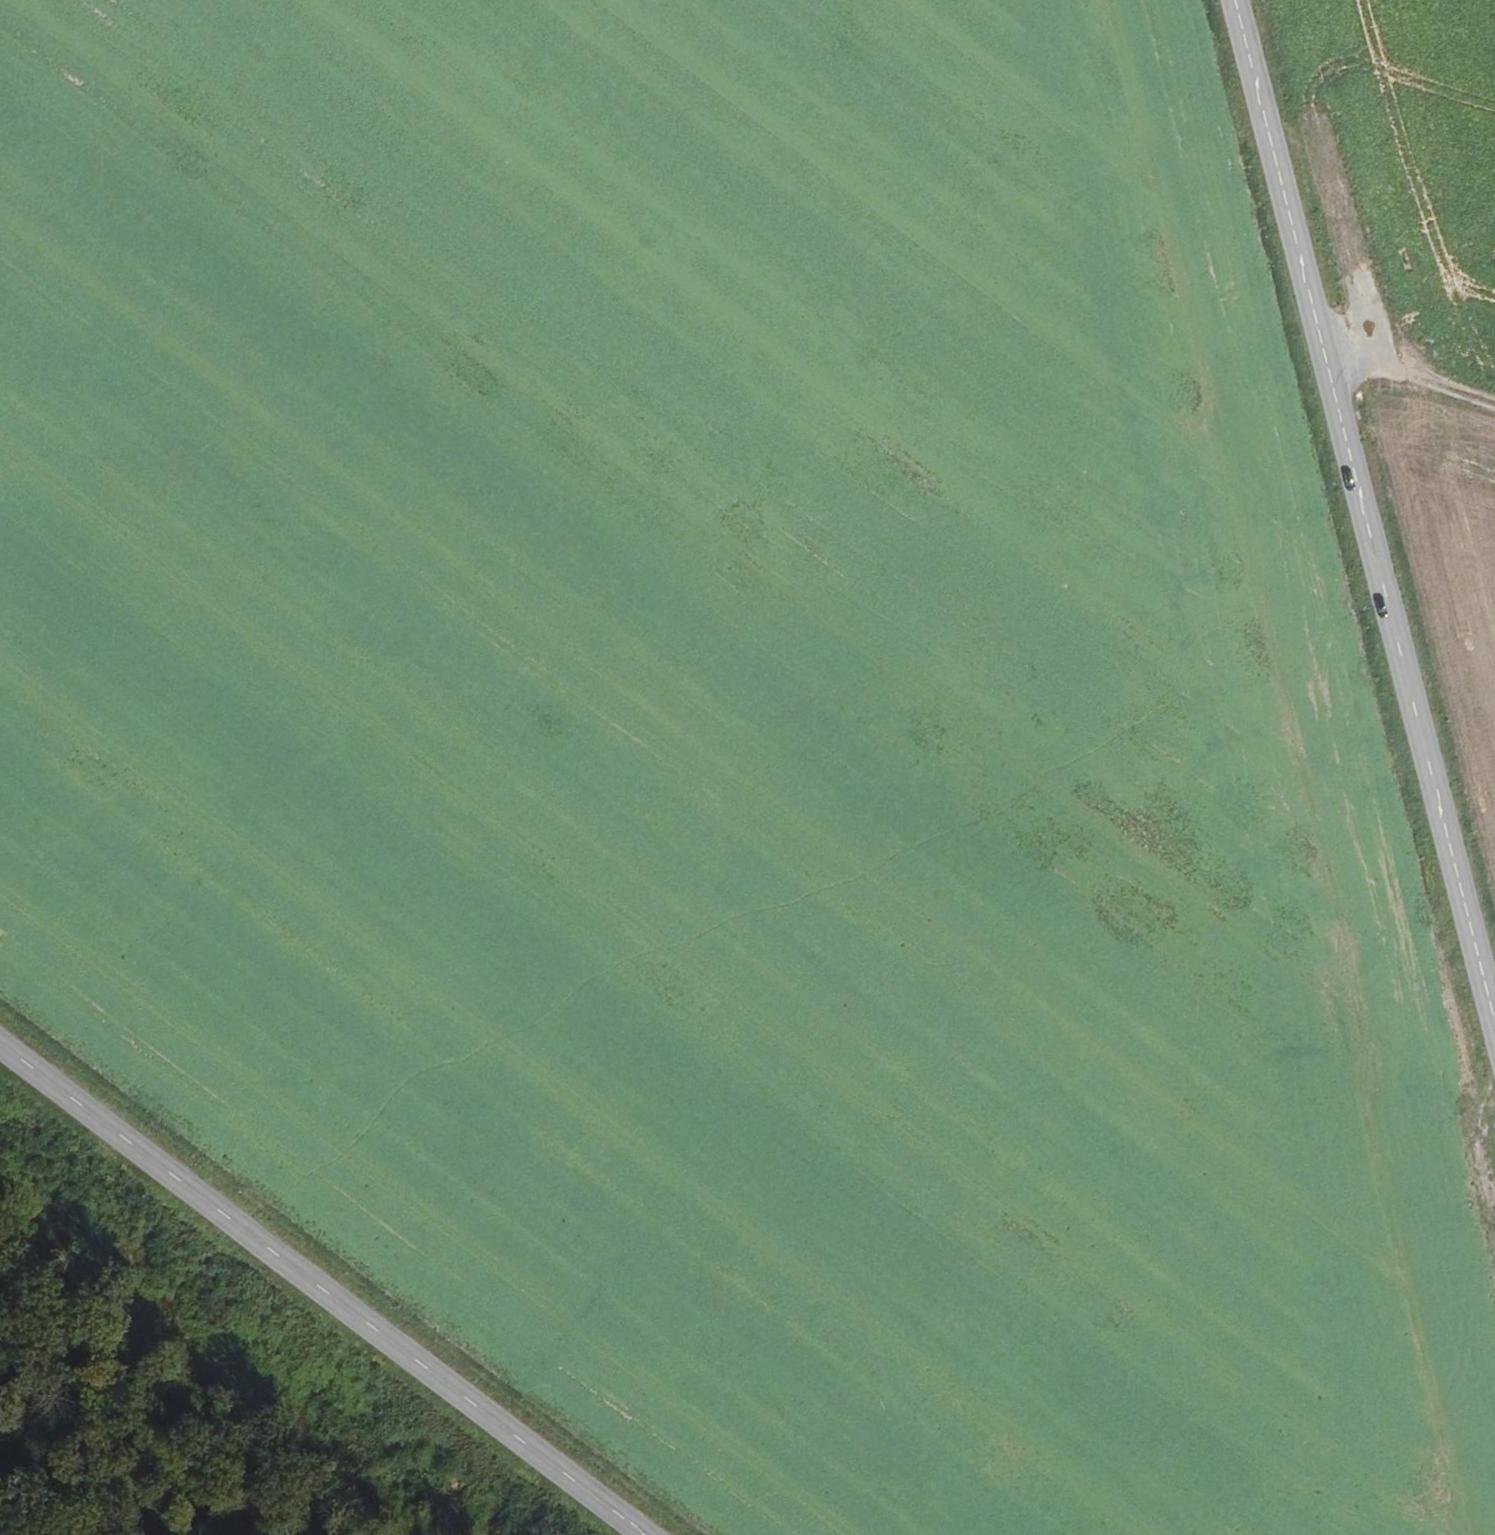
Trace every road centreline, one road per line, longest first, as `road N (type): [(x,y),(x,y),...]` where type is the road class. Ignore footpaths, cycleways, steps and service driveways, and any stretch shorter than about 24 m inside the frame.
road 1 (secondary): [(1494,1009),(1237,0)]
road 2 (secondary): [(0,1042),(647,1534)]
road 3 (track): [(1329,357),(1494,406)]

